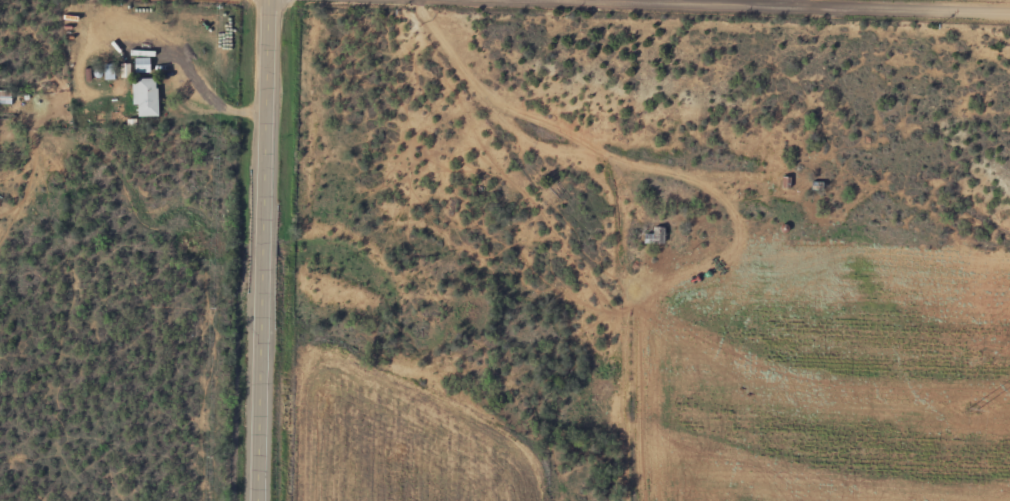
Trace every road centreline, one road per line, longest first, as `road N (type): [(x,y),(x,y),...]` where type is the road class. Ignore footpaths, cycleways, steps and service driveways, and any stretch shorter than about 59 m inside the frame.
road 1 (primary): [(264,500),(276,0)]
road 2 (residential): [(421,0),(489,109),(827,182)]
road 3 (residential): [(1009,5),(809,0)]

